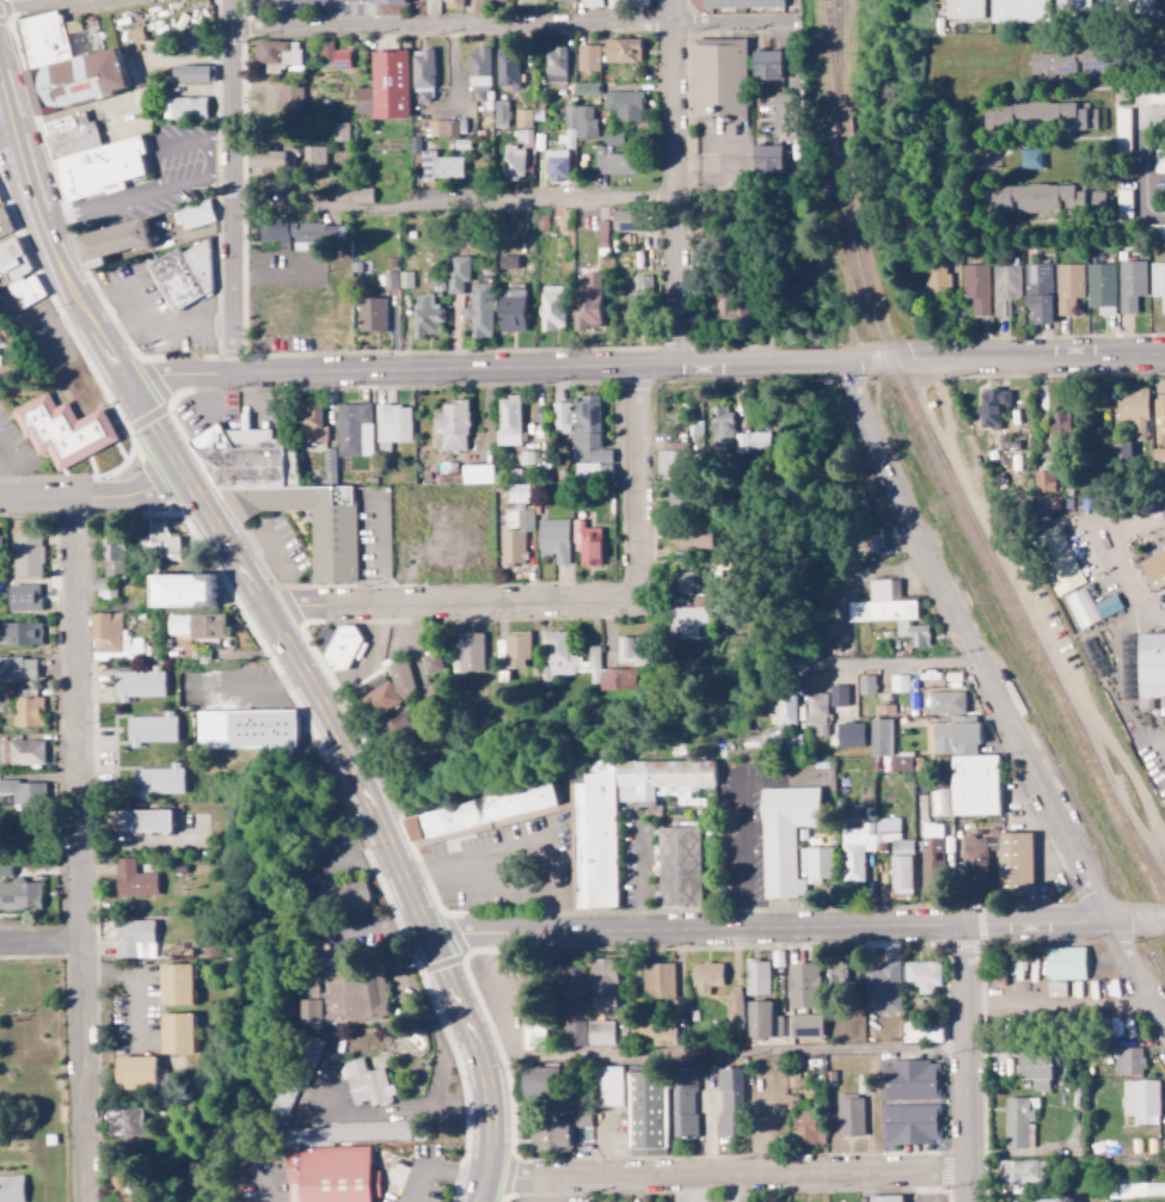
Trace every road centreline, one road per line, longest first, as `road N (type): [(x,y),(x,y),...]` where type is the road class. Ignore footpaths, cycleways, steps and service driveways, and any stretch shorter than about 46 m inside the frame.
road 1 (tertiary): [(127,387),(178,376),(1164,357)]
road 2 (secondary): [(476,1201),(486,1146),(478,1060),(366,786),(127,387)]
road 3 (residential): [(427,934),(1164,926)]
road 4 (residential): [(1164,1022),(844,363)]
road 5 (residential): [(86,1201),(75,501)]
road 6 (residential): [(239,31),(789,23)]
road 7 (residential): [(482,1180),(975,1179)]
road 8 (residential): [(241,207),(675,198)]
road 9 (residential): [(223,375),(243,259),(239,0)]
road 10 (residential): [(265,608),(624,603),(633,596)]
road 11 (residential): [(677,366),(677,0)]
road 12 (residential): [(976,1201),(969,930)]
road 13 (secondary): [(96,327),(53,251),(0,92)]
road 14 (residential): [(633,596),(640,578),(636,366)]
road 15 (residential): [(183,479),(119,497),(0,501)]
road 16 (residential): [(987,667),(822,666)]

